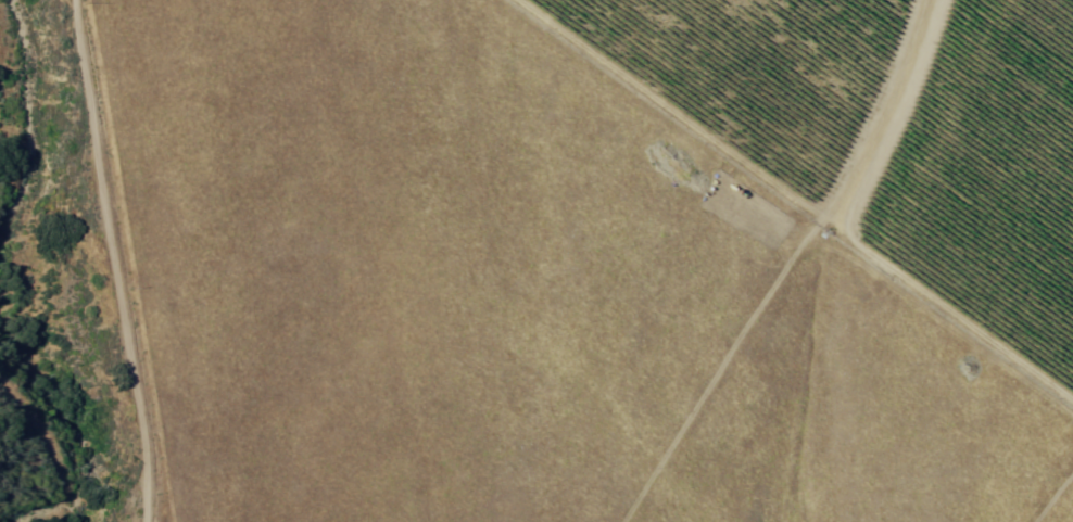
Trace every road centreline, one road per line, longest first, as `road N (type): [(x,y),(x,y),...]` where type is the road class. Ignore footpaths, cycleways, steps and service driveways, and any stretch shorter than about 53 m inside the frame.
road 1 (track): [(155,521),(100,297),(76,0)]

